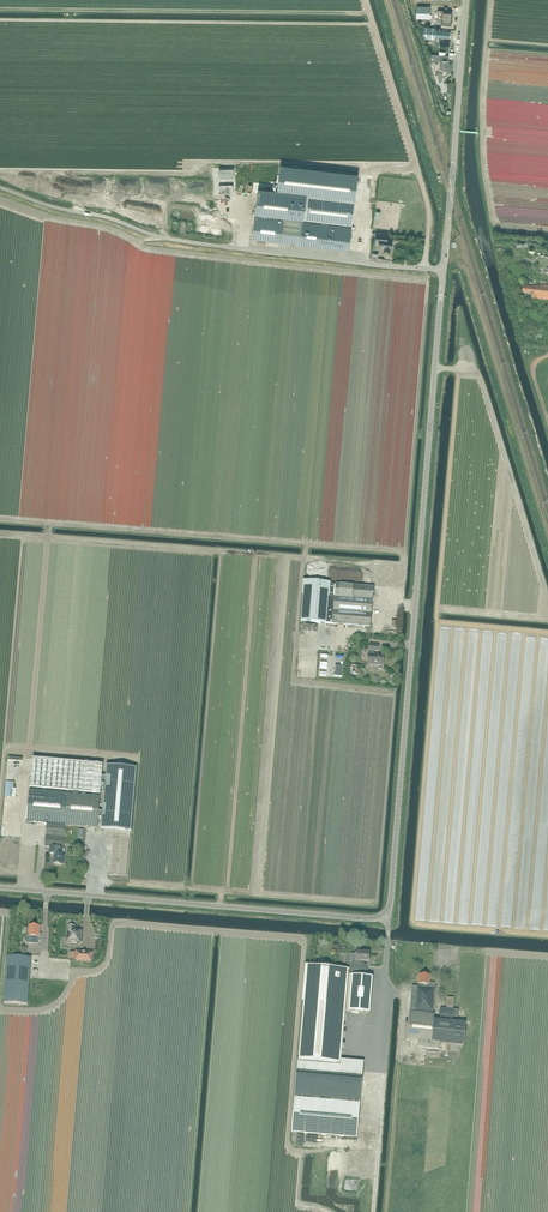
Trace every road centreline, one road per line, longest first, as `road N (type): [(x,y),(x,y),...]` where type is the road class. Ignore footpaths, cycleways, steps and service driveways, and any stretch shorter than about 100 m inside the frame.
road 1 (unclassified): [(367,918),(385,915),(391,900),(467,0)]
road 2 (track): [(25,879),(29,832),(21,831),(49,524),(401,553),(399,604)]
road 3 (track): [(0,200),(115,229),(154,249),(427,279),(404,556)]
road 4 (track): [(425,269),(427,204),(369,13),(0,9)]
road 5 (track): [(0,533),(403,569)]
road 6 (unclassified): [(367,918),(0,888)]
road 7 (track): [(448,229),(461,242),(547,528)]
road 8 (track): [(306,545),(293,681),(394,692)]

